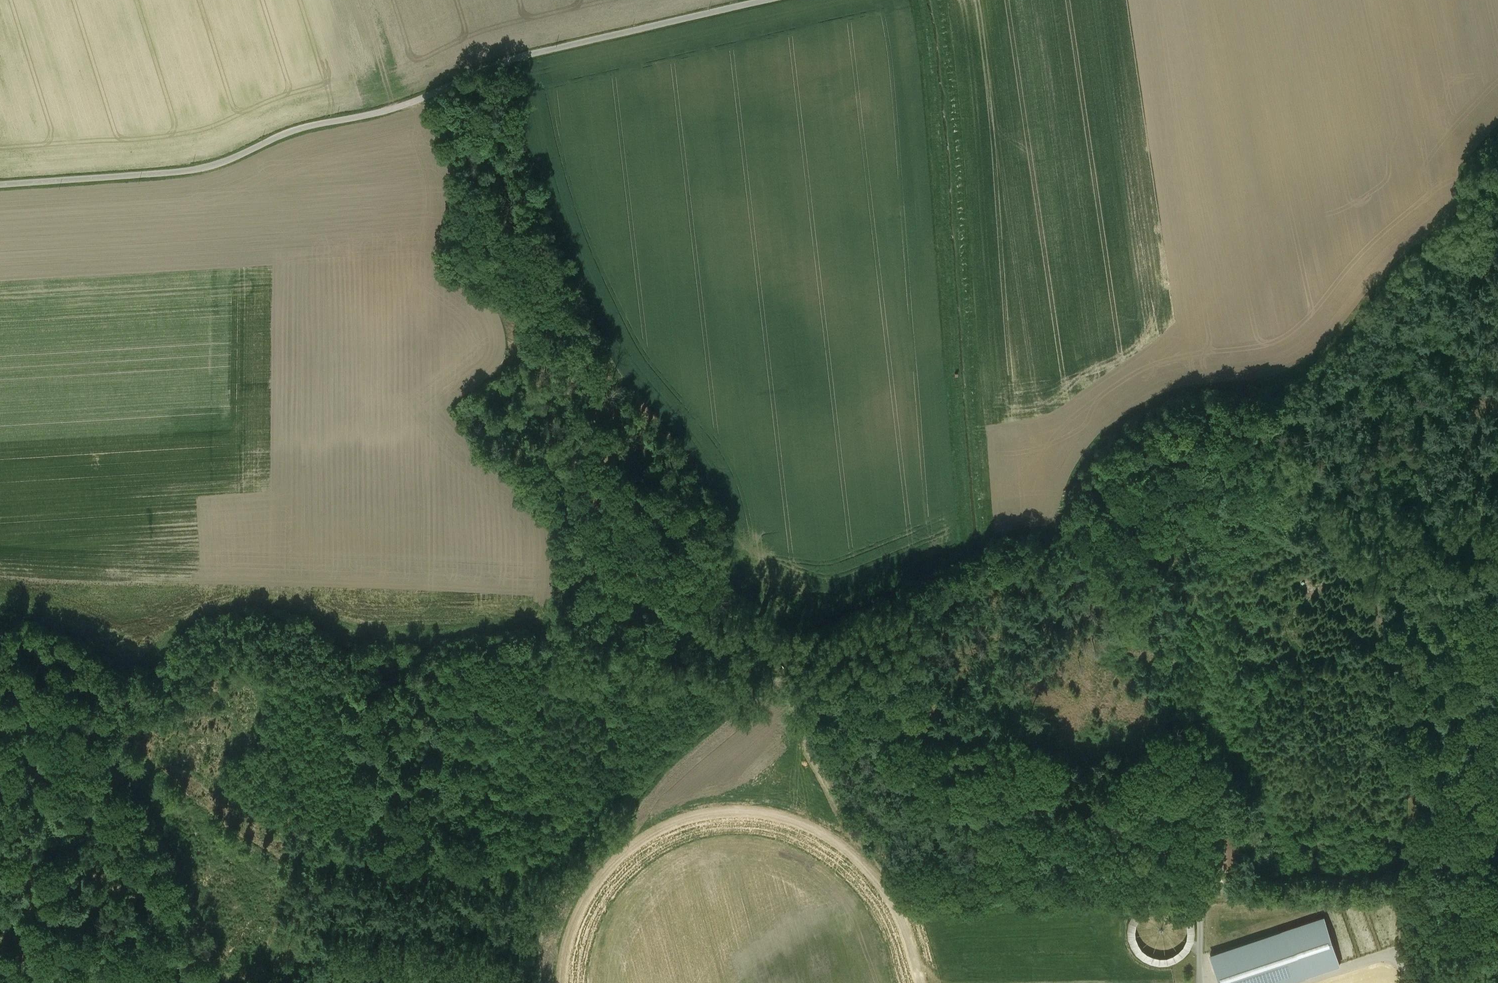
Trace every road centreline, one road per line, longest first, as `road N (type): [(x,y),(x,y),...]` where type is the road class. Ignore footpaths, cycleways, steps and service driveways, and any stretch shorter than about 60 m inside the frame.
road 1 (unclassified): [(0,177),(204,161),(314,117),(406,98),(518,51),(751,0)]
road 2 (track): [(983,805),(897,779),(852,751),(824,730),(790,678),(677,634),(602,551),(537,526)]

